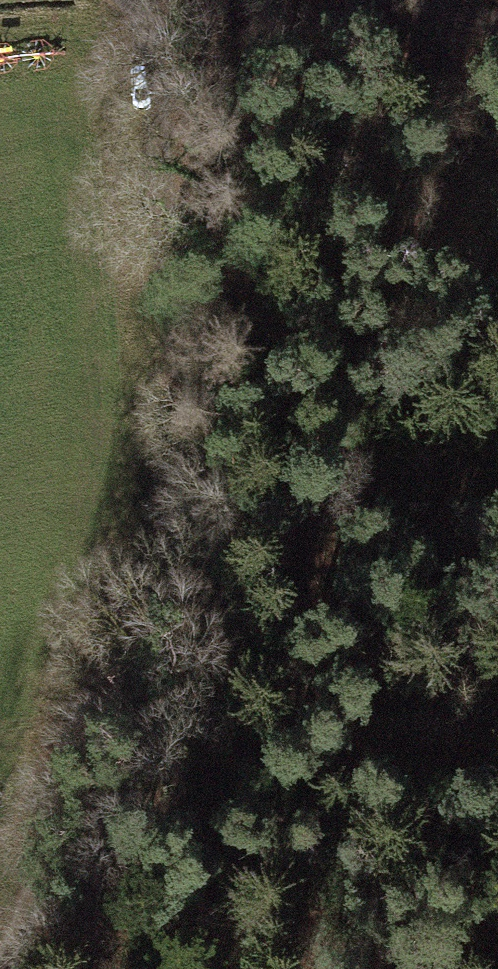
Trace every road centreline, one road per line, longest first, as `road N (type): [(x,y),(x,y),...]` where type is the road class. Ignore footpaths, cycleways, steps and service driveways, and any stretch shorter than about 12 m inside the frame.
road 1 (track): [(136,0),(194,440),(163,588),(77,787),(12,968)]

